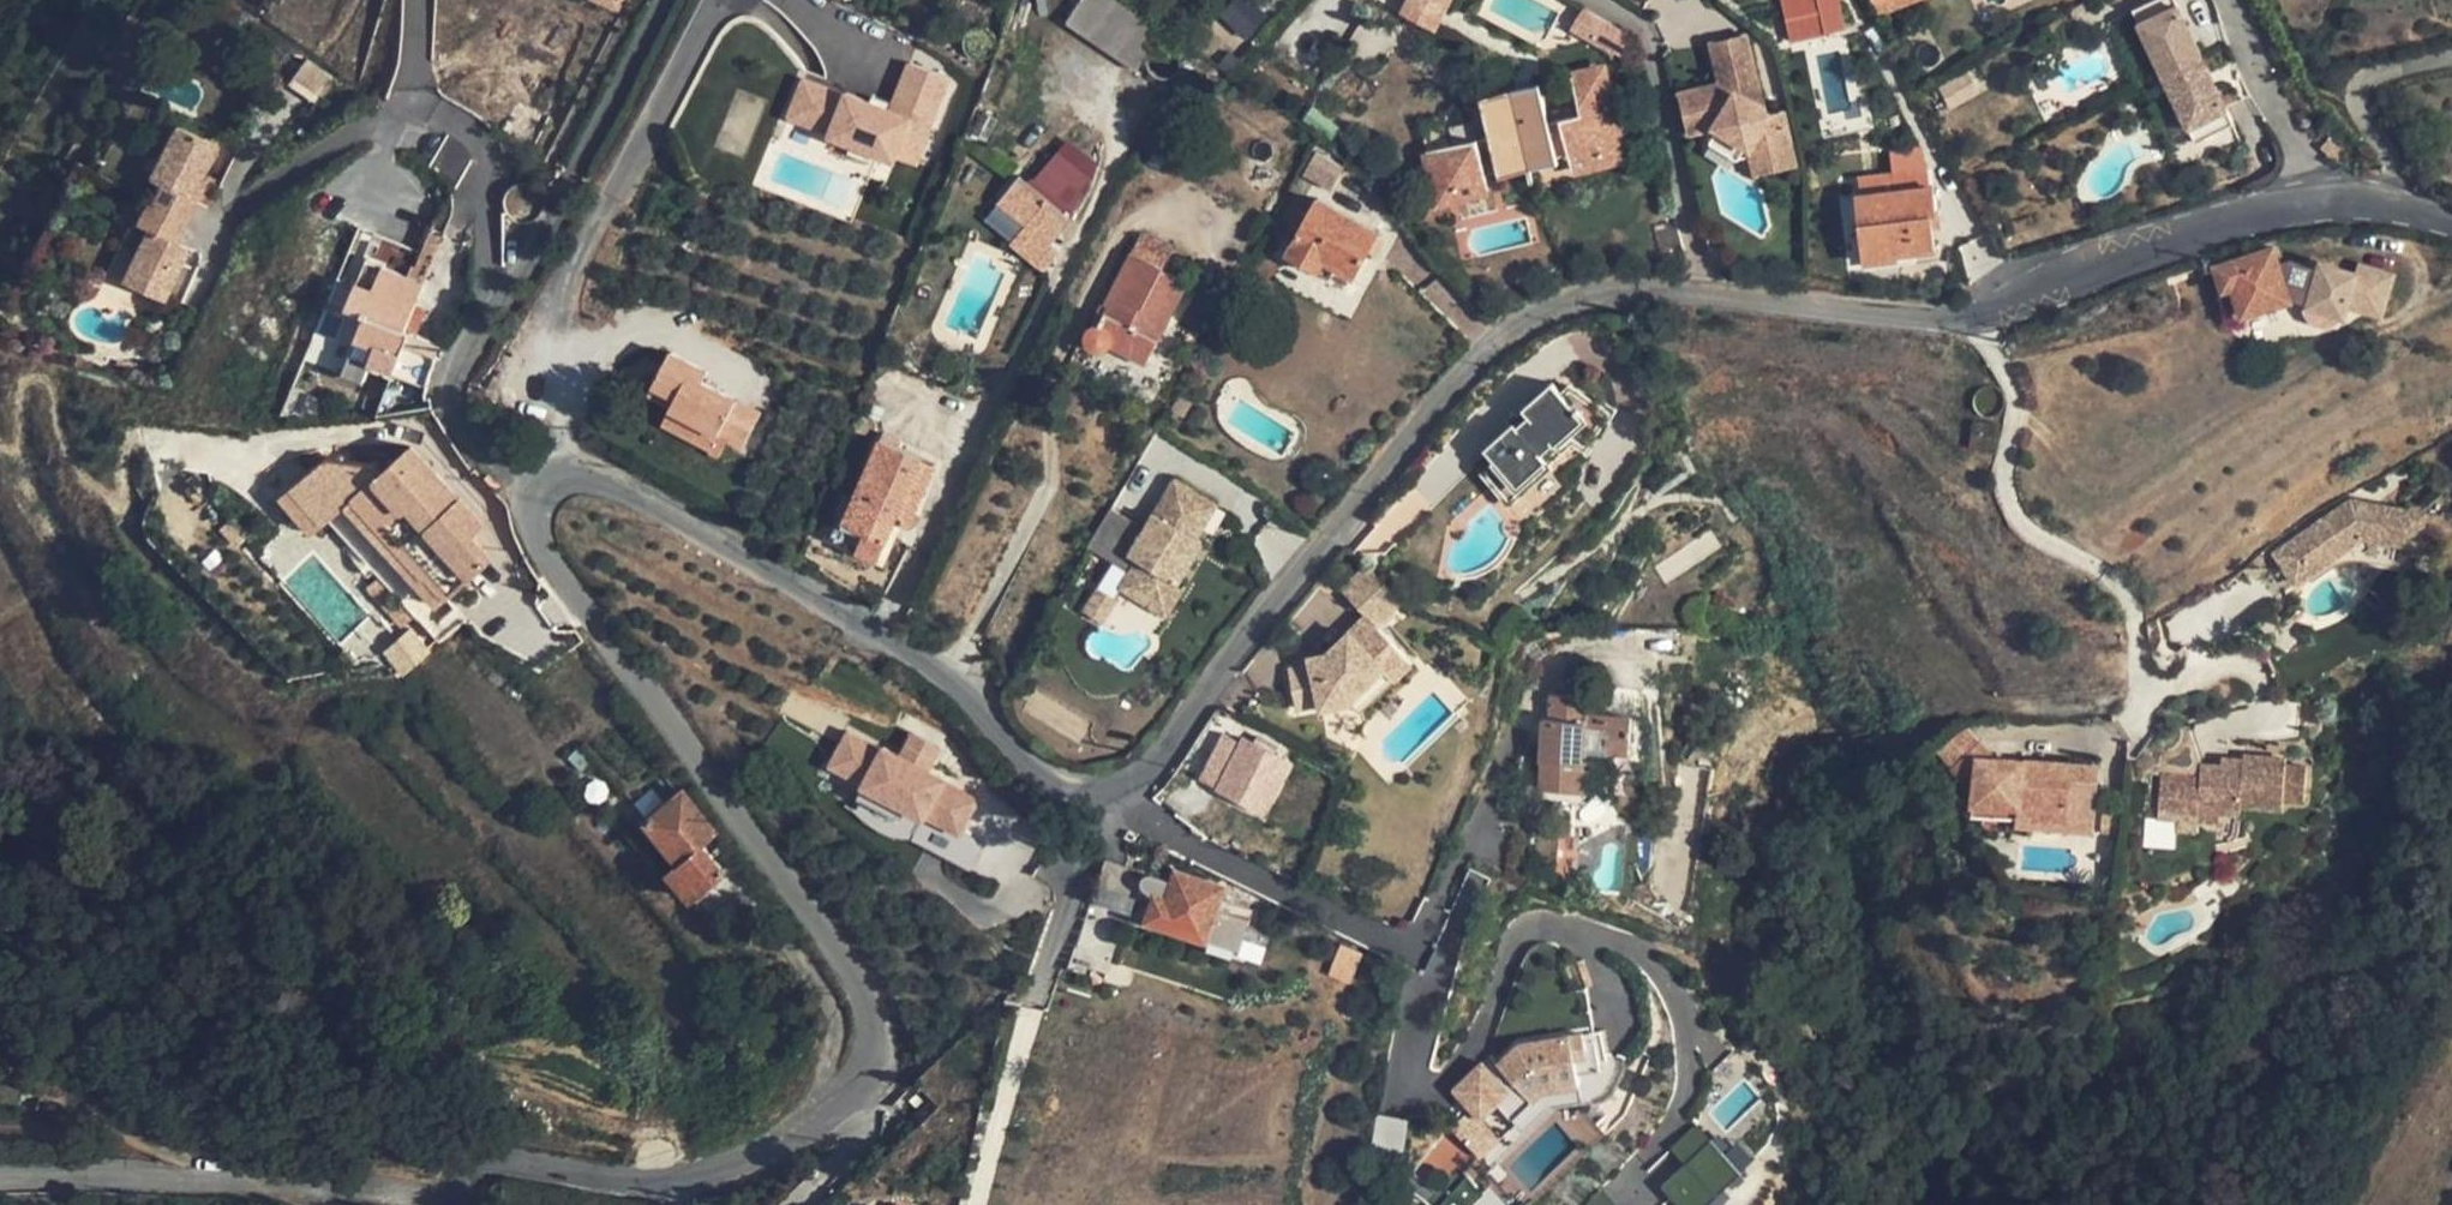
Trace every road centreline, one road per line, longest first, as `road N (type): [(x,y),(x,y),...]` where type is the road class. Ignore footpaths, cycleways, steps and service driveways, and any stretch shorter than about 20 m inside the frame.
road 1 (residential): [(480,1158),(608,1178),(693,1175),(743,1159),(854,1094),(874,1040),(868,1006),(847,965),(544,549),(539,495),(561,480),(601,484),(644,501),(950,681),(1061,778),(1115,786),(1143,773),(1170,745),(1426,409),(1478,354),(1532,317),(1603,292),(1706,292),(1922,318),(1982,311),(2313,200)]
road 2 (residential): [(2,986),(127,1051),(317,1123),(480,1158)]
road 3 (residential): [(0,1180),(143,1179),(425,1195),(451,1189),(480,1158)]
road 4 (residential): [(2313,200),(2230,0)]
road 5 (residential): [(2313,200),(2373,202),(2451,224)]
road 6 (residential): [(0,1057),(47,1082),(46,1106),(0,1117)]

